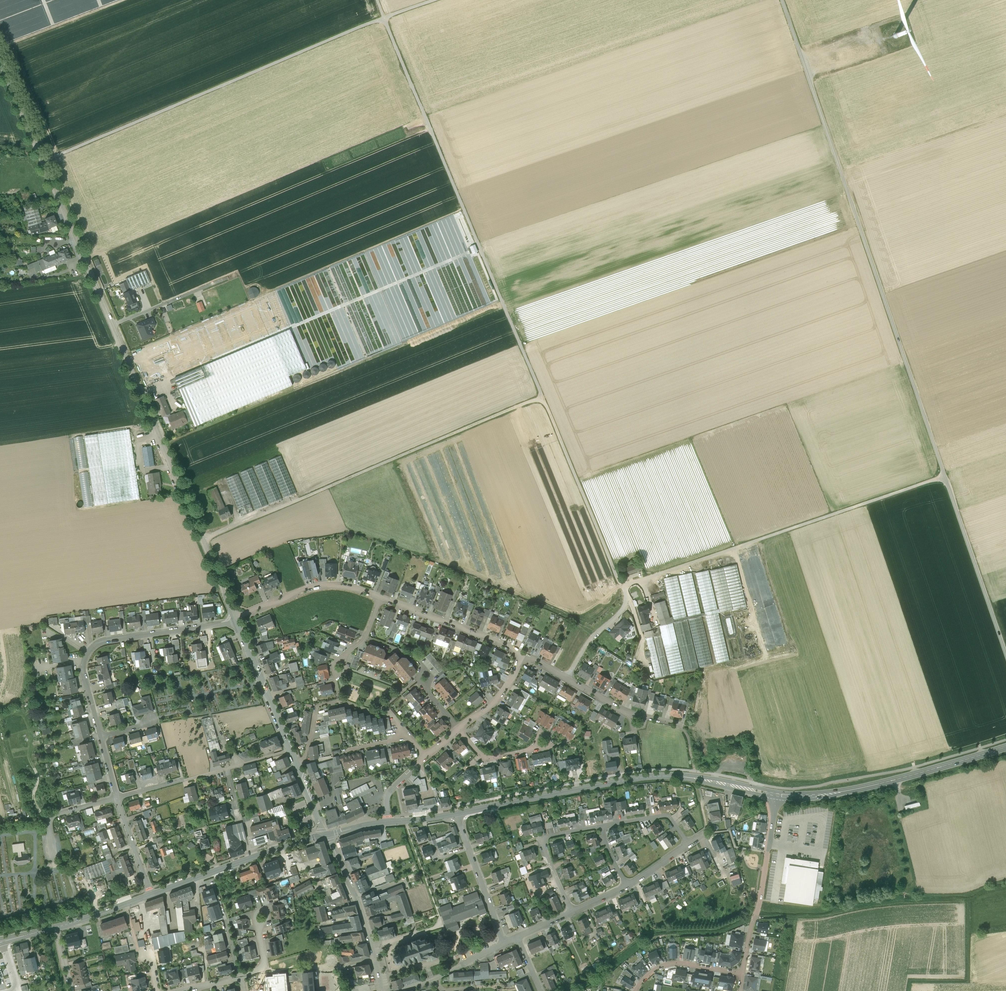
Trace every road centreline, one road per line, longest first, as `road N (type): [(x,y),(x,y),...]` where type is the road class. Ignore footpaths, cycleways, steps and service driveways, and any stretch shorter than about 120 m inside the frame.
road 1 (residential): [(235,619),(0,62)]
road 2 (track): [(203,540),(544,399),(622,587)]
road 3 (unclassified): [(782,0),(947,475)]
road 4 (track): [(379,0),(544,399)]
road 5 (track): [(437,0),(42,159)]
road 6 (unclassified): [(622,587),(947,475)]
road 7 (secondary): [(776,795),(658,776),(457,814)]
road 8 (residential): [(235,619),(92,647),(83,670),(100,737)]
road 9 (secondary): [(1005,747),(856,789),(776,795)]
road 10 (unclassified): [(947,475),(1005,653)]
road 11 (secondary): [(326,835),(151,895)]
road 12 (residential): [(380,598),(326,585),(235,619)]
road 13 (residential): [(522,654),(380,598)]
road 14 (residential): [(291,751),(235,619)]
road 15 (residential): [(504,944),(457,814)]
road 16 (residential): [(602,826),(543,841),(572,912)]
road 17 (residential): [(375,959),(326,835)]
road 18 (residential): [(776,795),(755,916)]

